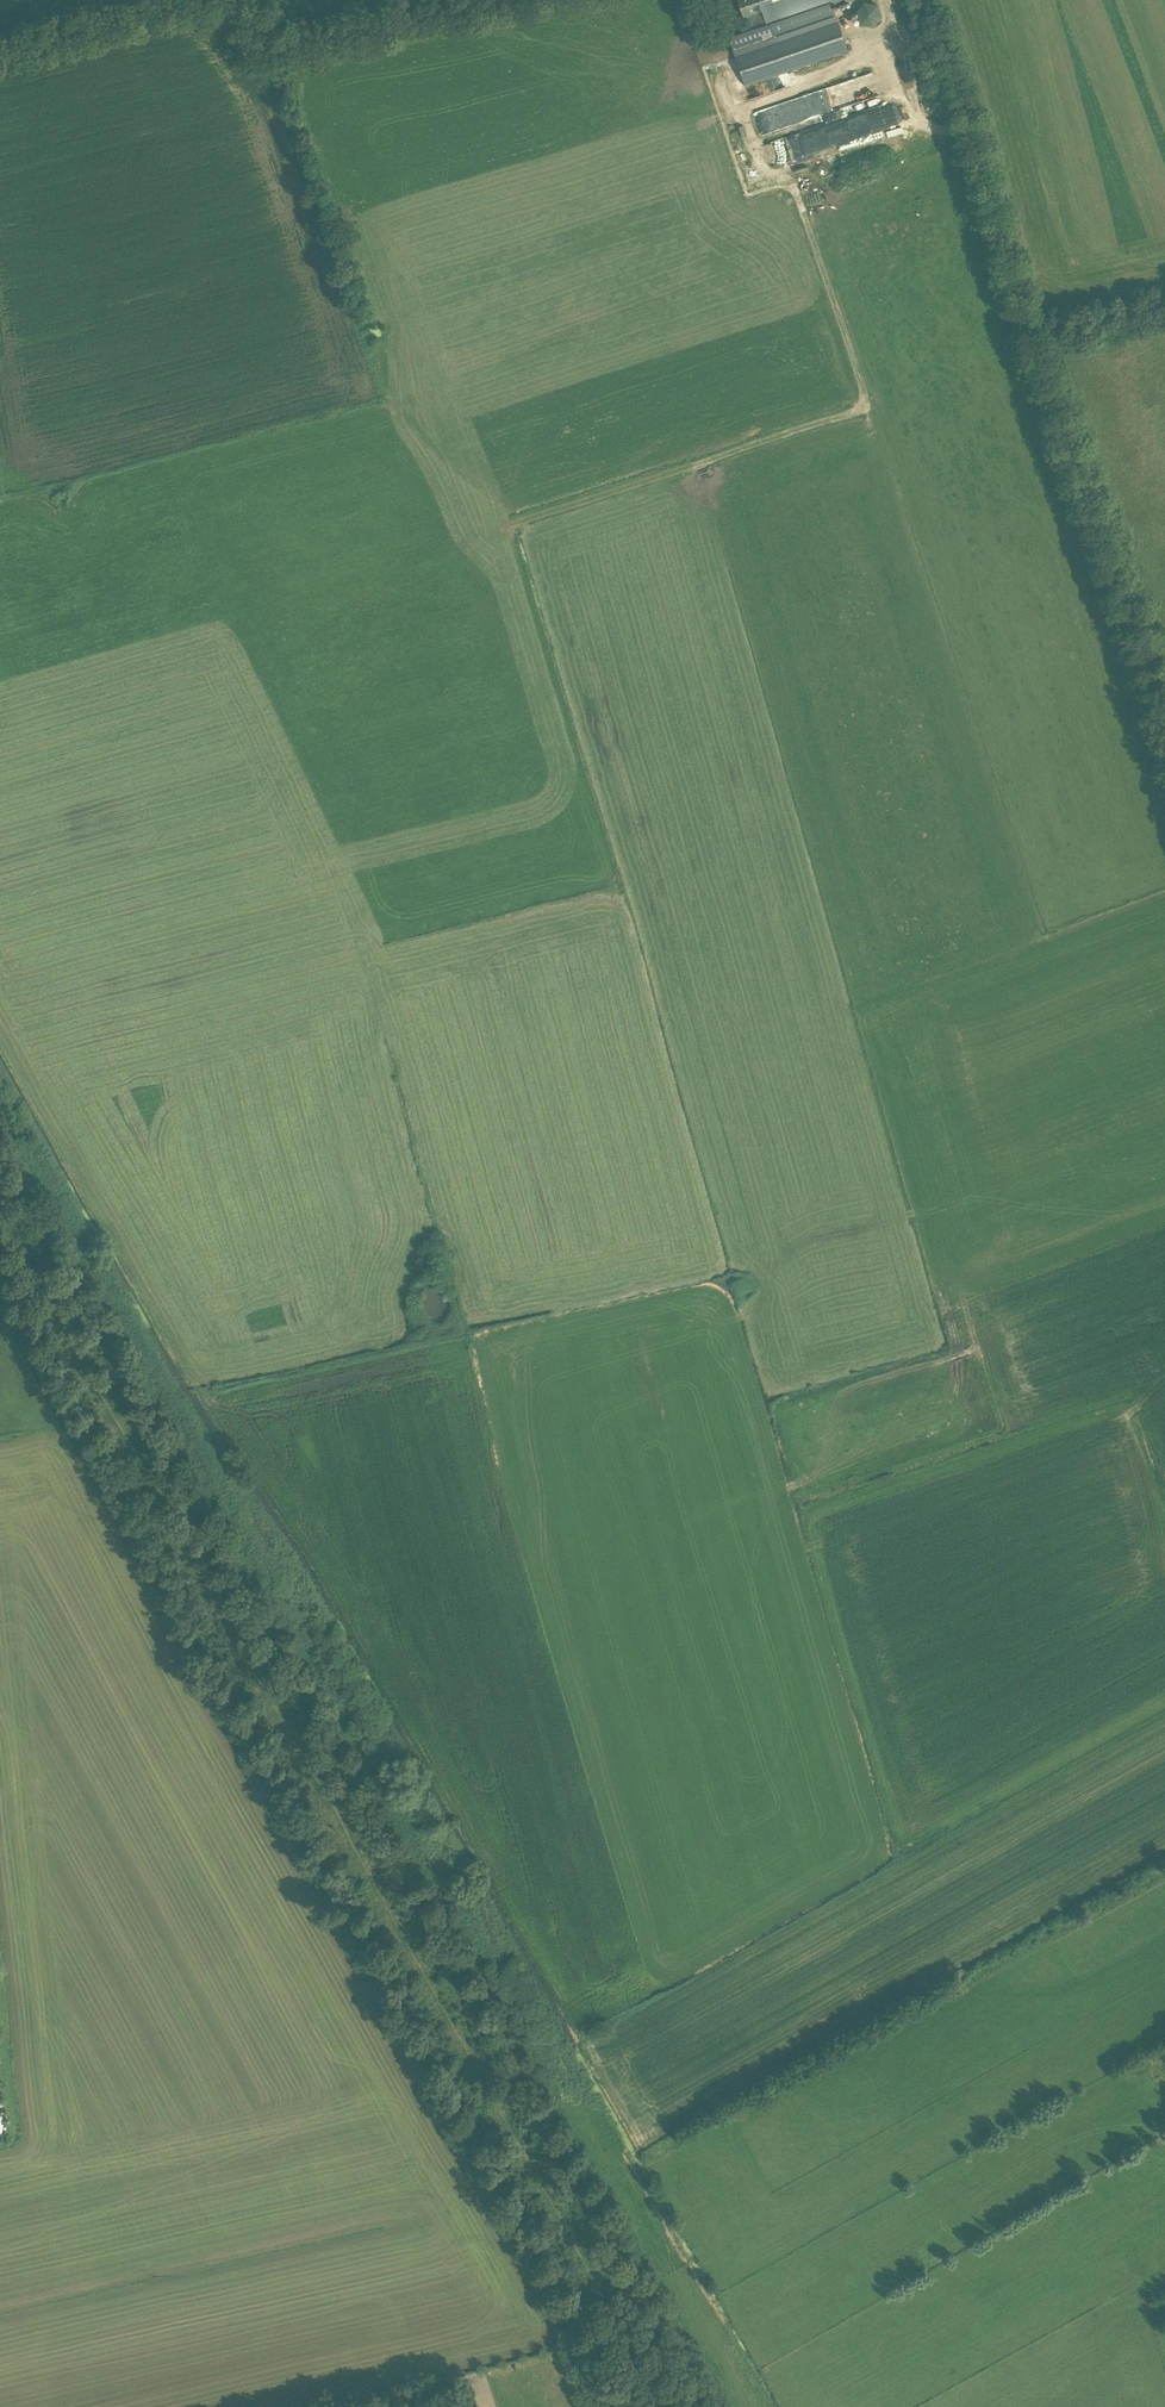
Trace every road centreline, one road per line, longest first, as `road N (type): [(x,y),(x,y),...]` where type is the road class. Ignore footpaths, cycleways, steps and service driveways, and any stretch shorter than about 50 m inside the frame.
road 1 (unclassified): [(1164,716),(1034,349),(938,0)]
road 2 (track): [(251,0),(274,52),(519,0)]
road 3 (track): [(0,43),(180,0)]

